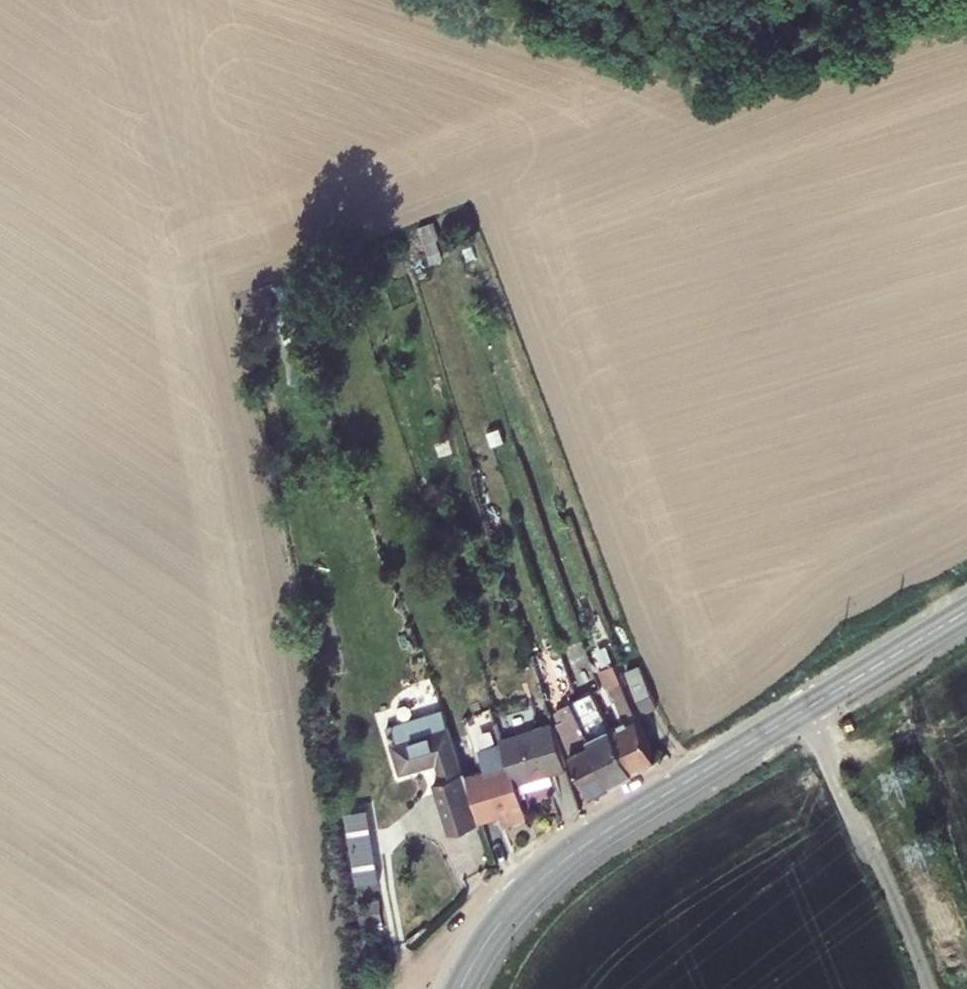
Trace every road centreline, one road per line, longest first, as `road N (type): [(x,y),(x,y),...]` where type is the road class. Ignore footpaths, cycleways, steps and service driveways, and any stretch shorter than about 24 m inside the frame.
road 1 (tertiary): [(460,988),(499,927),(570,856),(806,707)]
road 2 (residential): [(806,707),(918,988)]
road 3 (tertiary): [(806,707),(966,610)]

